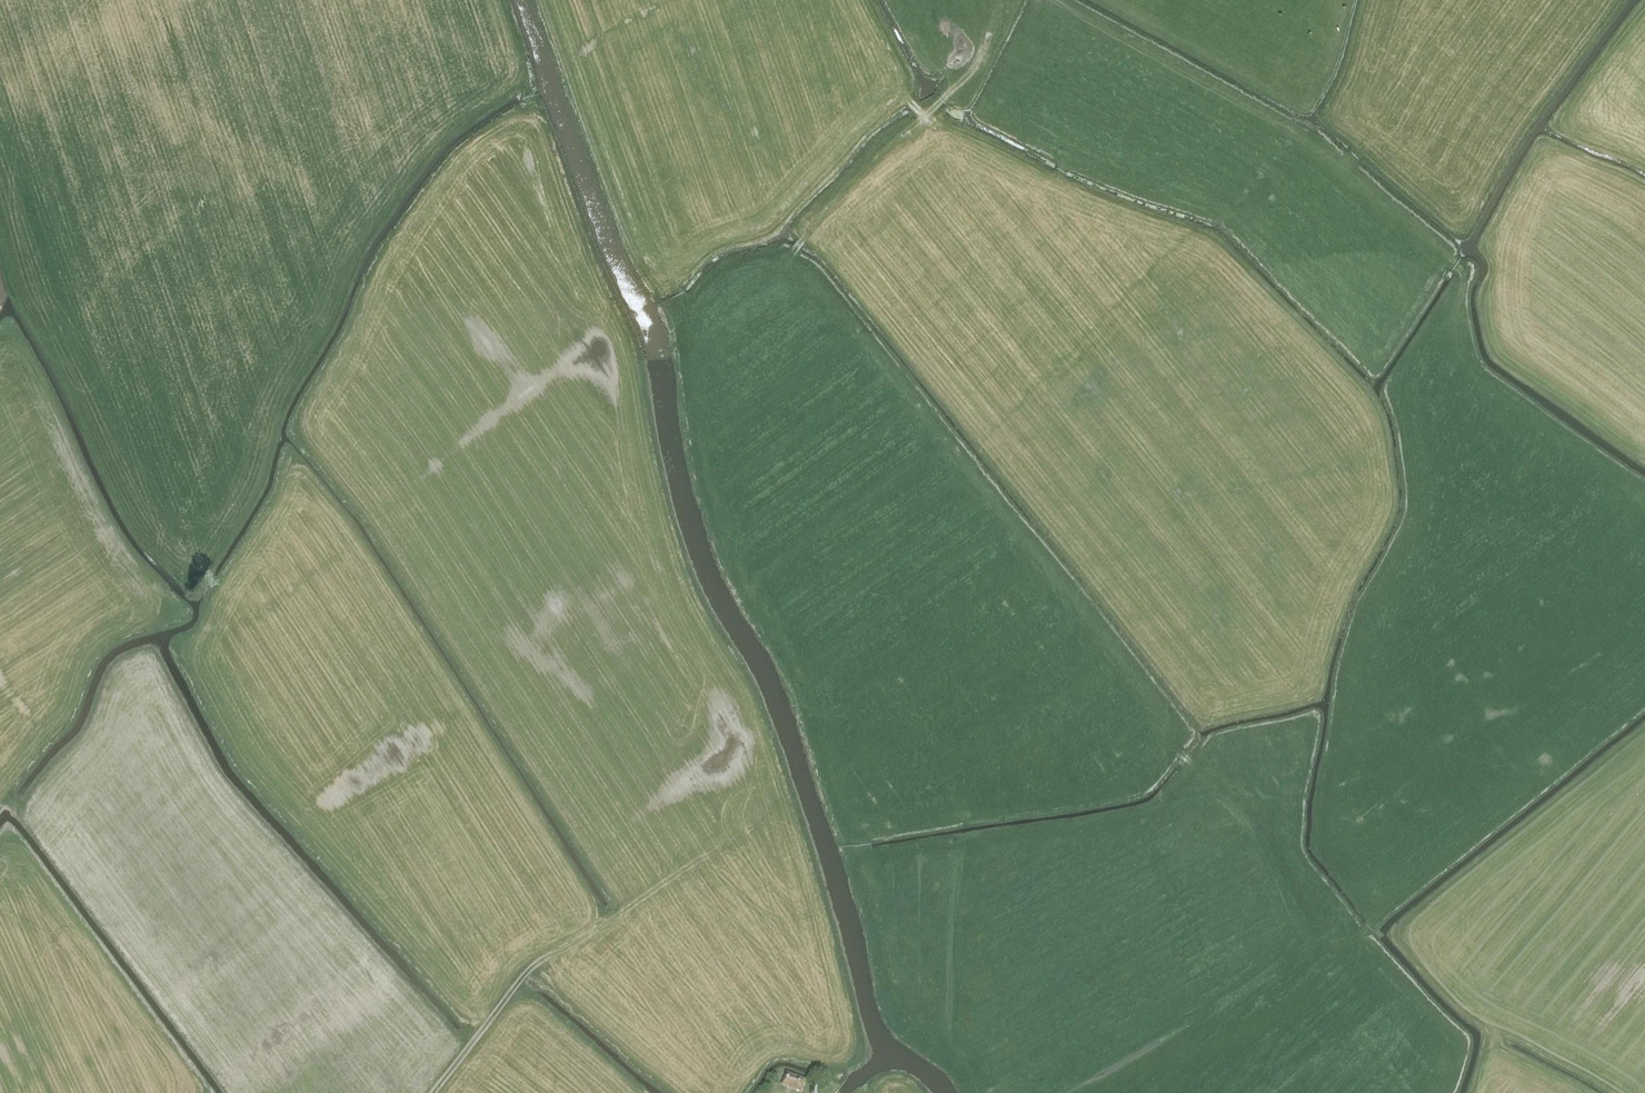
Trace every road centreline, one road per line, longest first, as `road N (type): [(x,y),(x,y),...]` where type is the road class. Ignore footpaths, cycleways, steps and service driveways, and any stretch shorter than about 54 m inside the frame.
road 1 (track): [(434,1092),(536,968),(797,831),(857,1035),(854,1056),(842,1066)]

